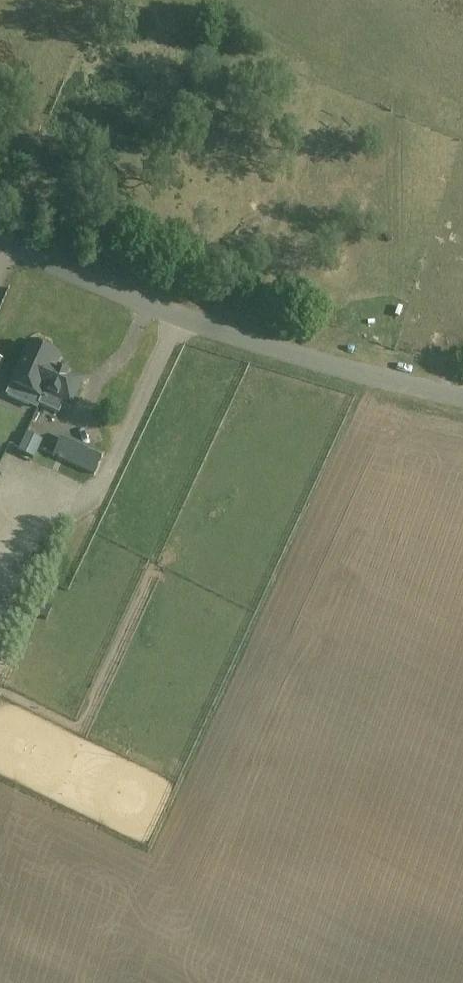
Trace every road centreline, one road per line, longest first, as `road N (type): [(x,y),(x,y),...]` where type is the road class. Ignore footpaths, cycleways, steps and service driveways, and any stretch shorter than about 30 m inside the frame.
road 1 (unclassified): [(462,397),(204,326),(0,240)]

